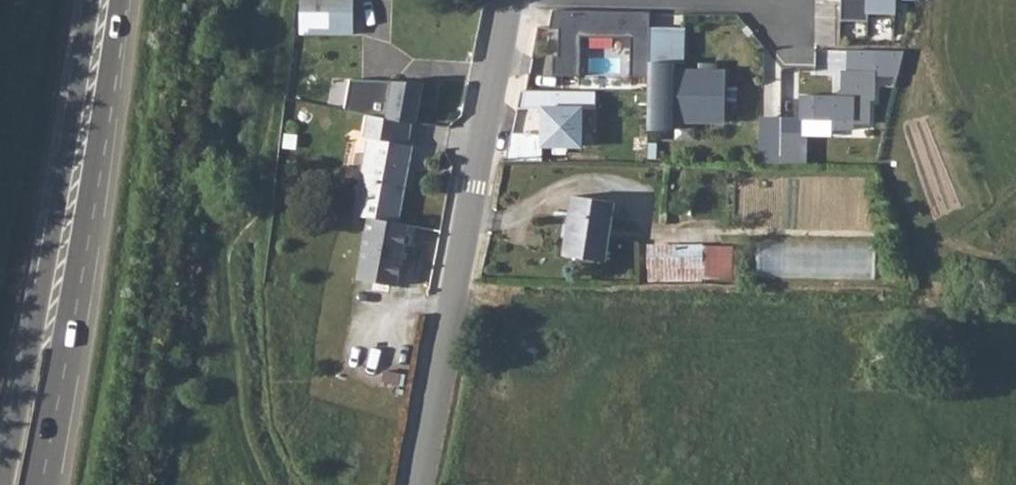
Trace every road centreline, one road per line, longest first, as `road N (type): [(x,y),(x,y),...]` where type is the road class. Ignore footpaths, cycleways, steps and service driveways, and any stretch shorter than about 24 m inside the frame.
road 1 (unclassified): [(517,0),(422,484)]
road 2 (primary): [(34,484),(120,0)]
road 3 (primary): [(91,0),(6,484)]

